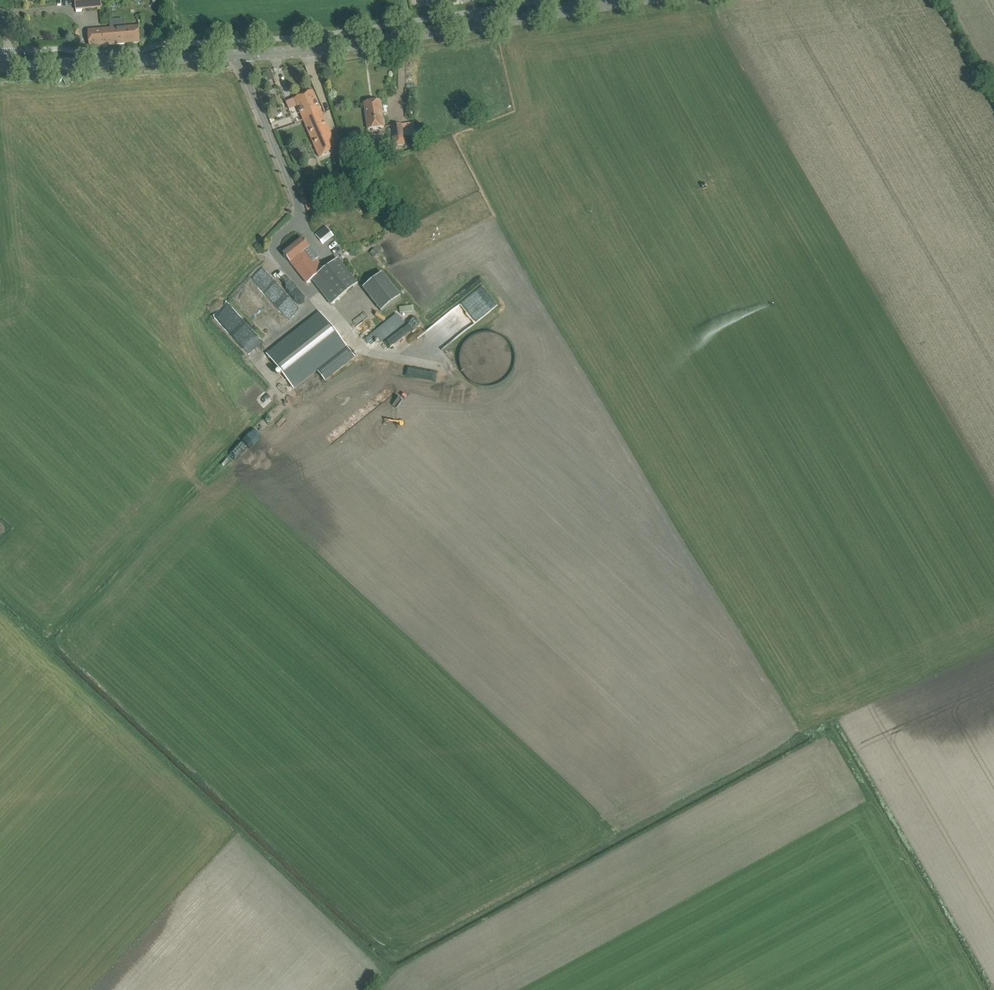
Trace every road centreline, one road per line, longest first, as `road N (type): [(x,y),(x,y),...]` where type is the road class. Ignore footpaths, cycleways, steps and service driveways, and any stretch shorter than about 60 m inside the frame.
road 1 (tertiary): [(9,67),(336,49),(647,0)]

